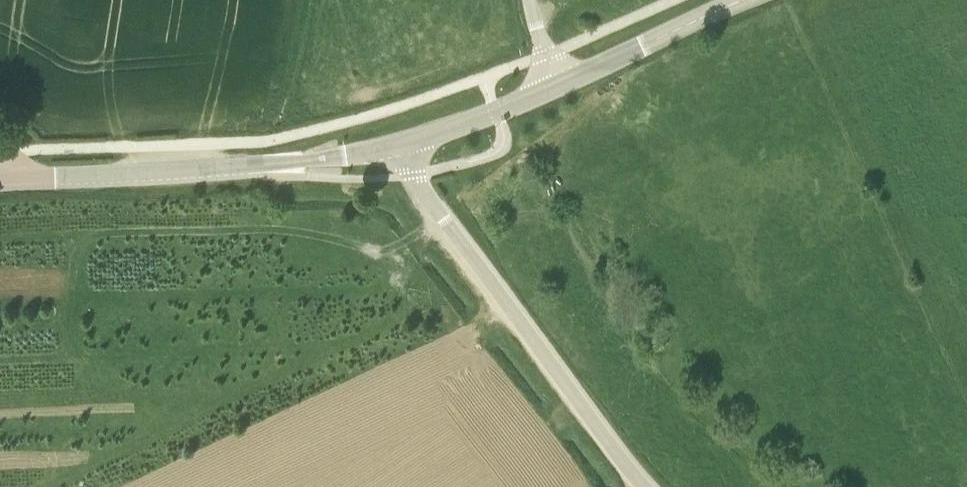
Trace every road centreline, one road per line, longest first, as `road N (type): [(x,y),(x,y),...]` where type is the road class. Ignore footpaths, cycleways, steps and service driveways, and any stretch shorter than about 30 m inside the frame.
road 1 (unclassified): [(643,486),(424,190),(404,142)]
road 2 (tertiary): [(16,178),(252,166),(404,142)]
road 3 (tertiary): [(558,84),(739,0)]
road 4 (tertiary): [(404,142),(558,84)]

